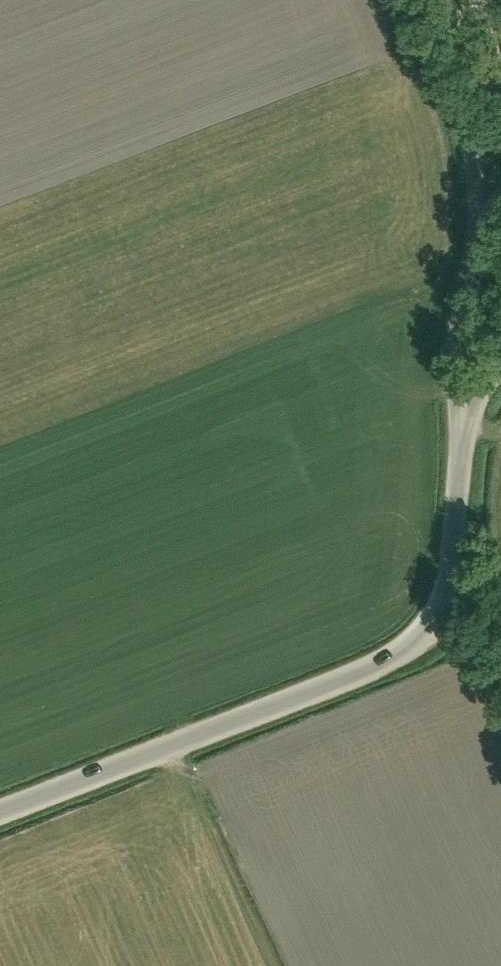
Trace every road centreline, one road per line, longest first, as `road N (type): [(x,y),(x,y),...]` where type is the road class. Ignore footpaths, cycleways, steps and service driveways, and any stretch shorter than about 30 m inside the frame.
road 1 (unclassified): [(0,811),(404,653),(440,615),(461,441)]
road 2 (unclassified): [(461,441),(469,152),(411,0)]

